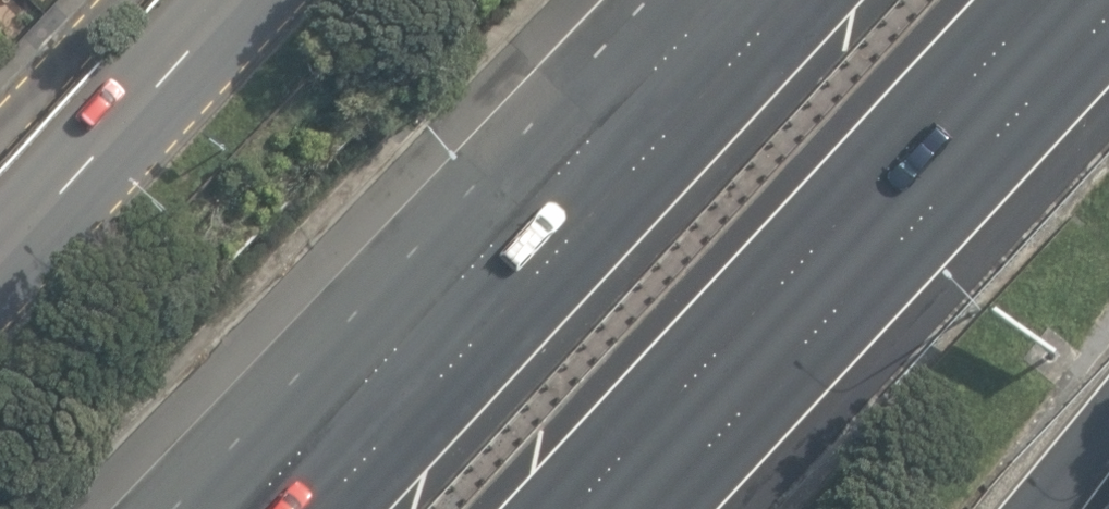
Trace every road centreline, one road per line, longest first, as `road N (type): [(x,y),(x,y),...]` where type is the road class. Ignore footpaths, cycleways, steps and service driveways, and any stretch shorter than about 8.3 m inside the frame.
road 1 (motorway): [(1055,0),(579,508)]
road 2 (motorway): [(384,438),(792,0)]
road 3 (secondary): [(233,0),(0,259)]
road 4 (motorway): [(1108,396),(1020,508)]

